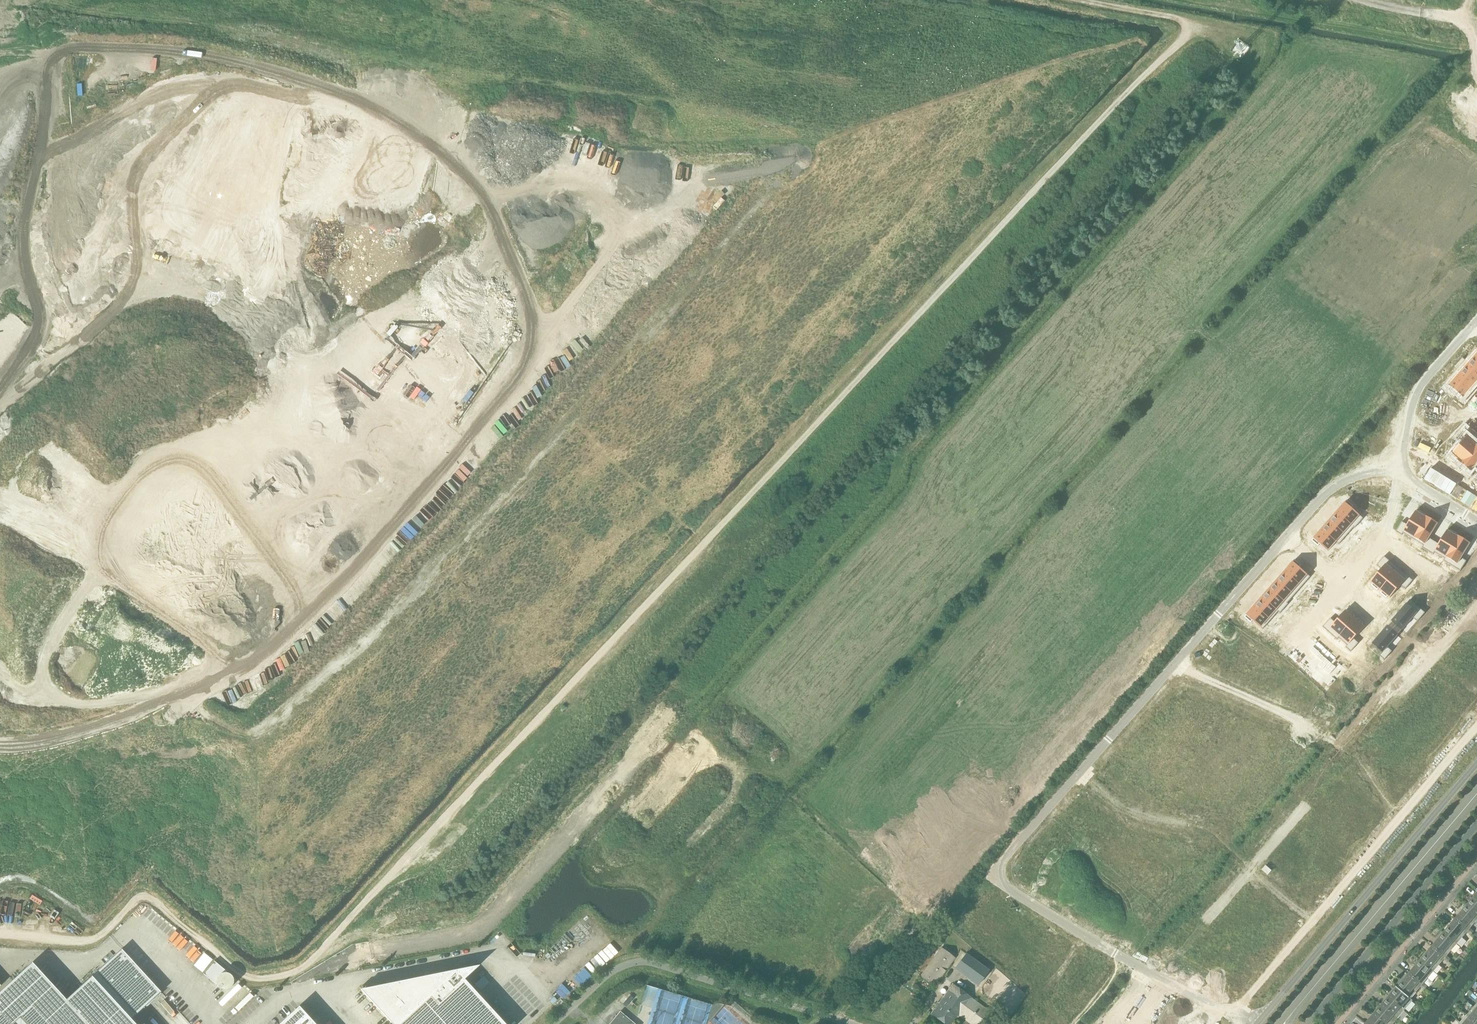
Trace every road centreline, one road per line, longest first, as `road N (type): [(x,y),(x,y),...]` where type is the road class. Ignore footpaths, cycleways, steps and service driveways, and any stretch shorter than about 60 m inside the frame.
road 1 (track): [(1081,0),(1181,19),(1182,35),(723,522)]
road 2 (residential): [(1079,772),(1003,860),(1005,886),(1232,1013)]
road 3 (secondary): [(1476,764),(1257,1023)]
road 4 (secondary): [(1309,1023),(1476,825)]
road 5 (residential): [(1476,725),(1308,921)]
road 6 (residential): [(1339,1023),(1476,860)]
road 7 (residential): [(1287,536),(1174,666)]
road 8 (residential): [(1174,666),(1320,735)]
road 9 (residential): [(1473,323),(1419,384),(1401,448)]
road 10 (residential): [(1174,666),(1079,772)]
road 11 (residential): [(1079,772),(1127,812),(1198,829)]
road 12 (residential): [(1287,536),(1389,623)]
road 13 (residential): [(1388,466),(1353,476),(1320,498),(1287,536)]

